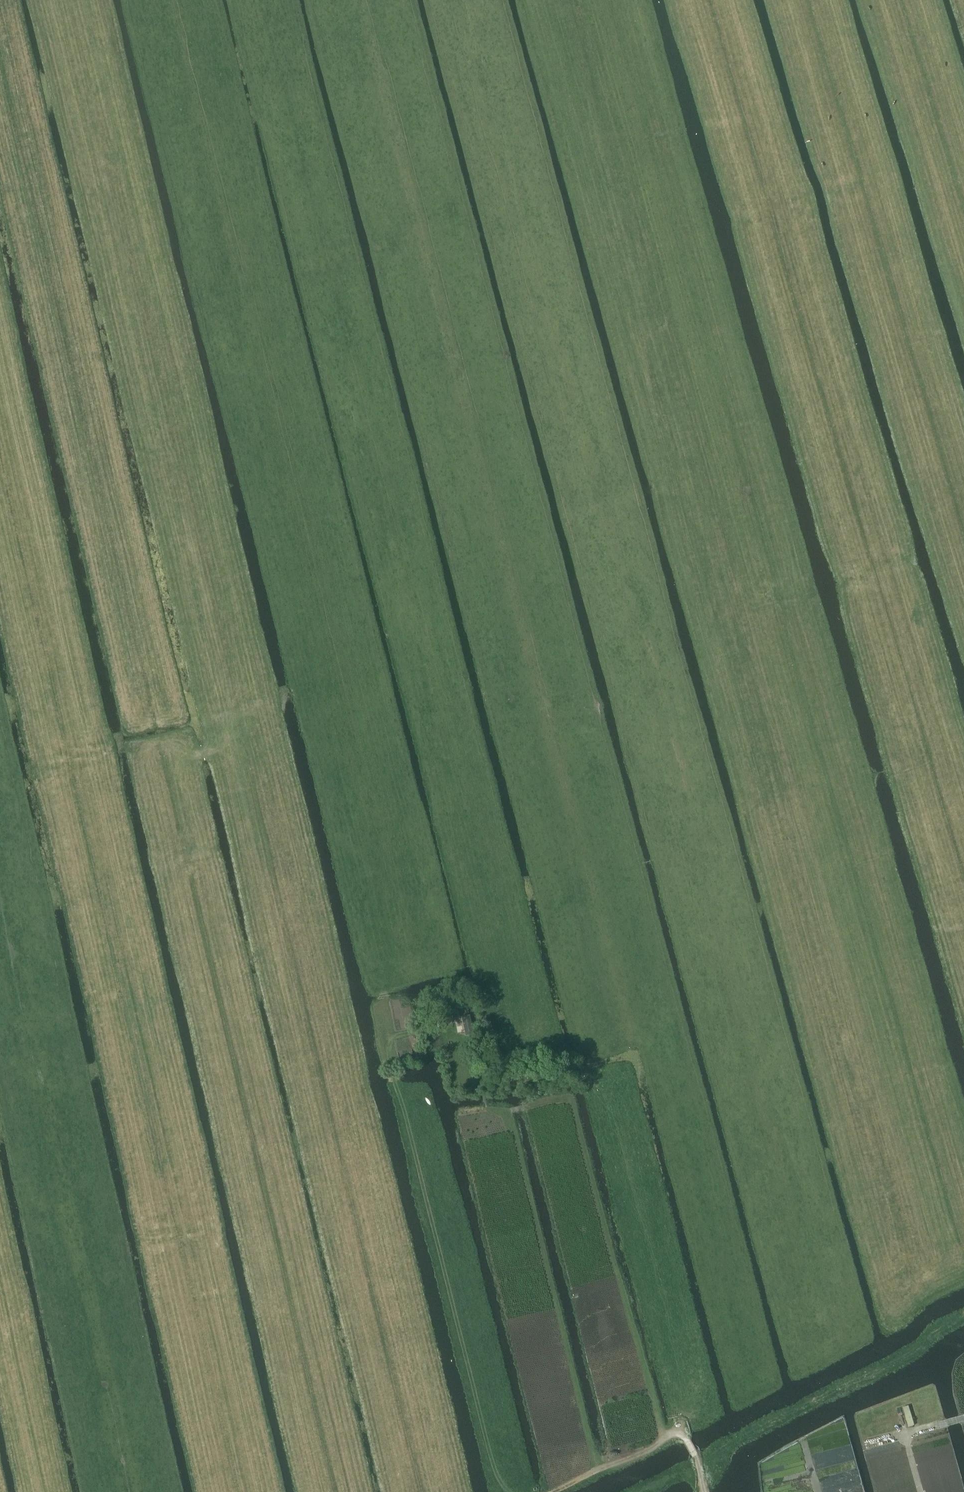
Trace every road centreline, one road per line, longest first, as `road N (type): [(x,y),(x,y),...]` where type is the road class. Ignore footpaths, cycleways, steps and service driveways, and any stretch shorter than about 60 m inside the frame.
road 1 (track): [(704,1491),(693,1452),(673,1434),(548,1491)]
road 2 (track): [(921,1491),(905,1434),(963,1418)]

